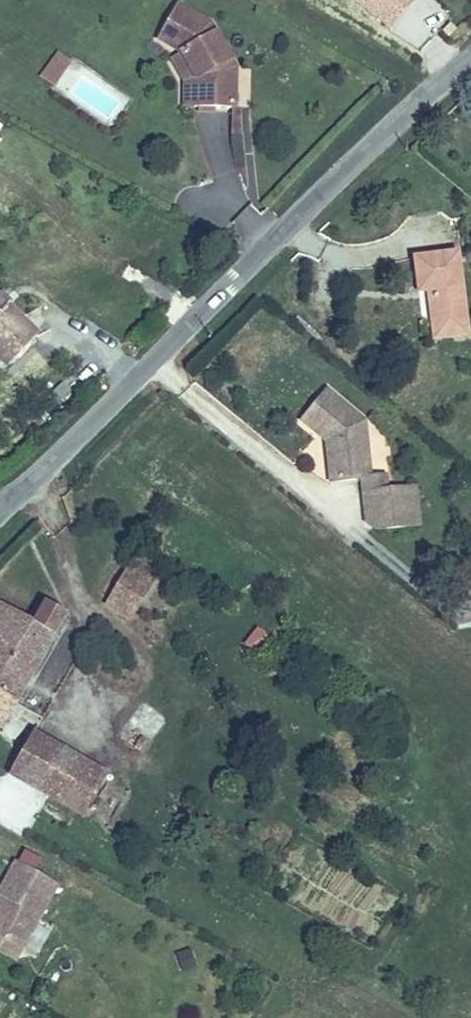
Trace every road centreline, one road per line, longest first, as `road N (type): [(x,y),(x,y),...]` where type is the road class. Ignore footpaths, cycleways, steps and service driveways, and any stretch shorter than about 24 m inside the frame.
road 1 (unclassified): [(470,57),(0,509)]

